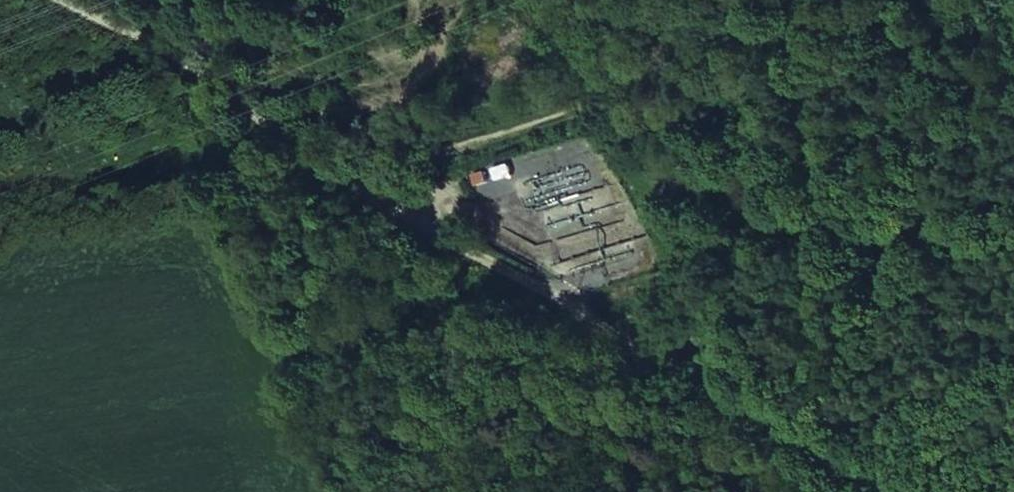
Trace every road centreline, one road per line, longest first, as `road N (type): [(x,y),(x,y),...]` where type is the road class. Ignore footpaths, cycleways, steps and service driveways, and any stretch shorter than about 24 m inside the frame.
road 1 (unclassified): [(84,0),(230,63),(351,178),(601,321)]
road 2 (track): [(351,178),(525,133),(839,0)]
road 3 (track): [(601,321),(901,491)]

